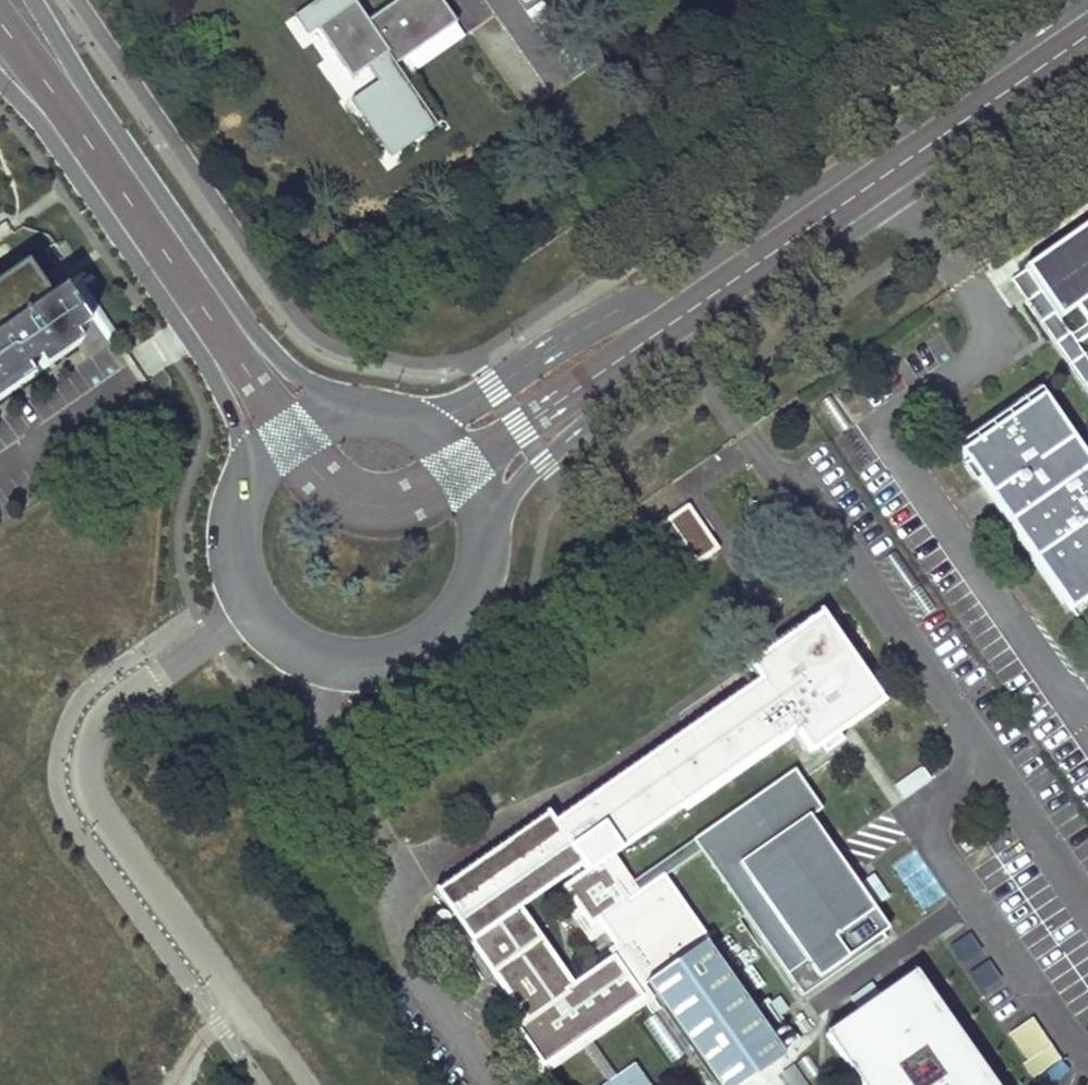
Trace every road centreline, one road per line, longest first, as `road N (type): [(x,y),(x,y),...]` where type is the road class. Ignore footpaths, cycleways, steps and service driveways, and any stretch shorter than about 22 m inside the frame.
road 1 (tertiary): [(1084,0),(680,277),(447,415),(427,417)]
road 2 (tertiary): [(495,518),(544,463),(692,345),(1087,80)]
road 3 (tertiary): [(243,461),(219,533),(229,589),(261,637),(326,673),(394,672),(445,646),(491,575),(495,518)]
road 4 (tertiary): [(346,400),(311,386),(263,340),(33,0)]
road 5 (tertiary): [(0,87),(40,131),(225,400),(243,461)]
road 6 (tertiary): [(495,518),(476,465),(427,417)]
road 7 (tertiary): [(346,400),(291,416),(243,461)]

